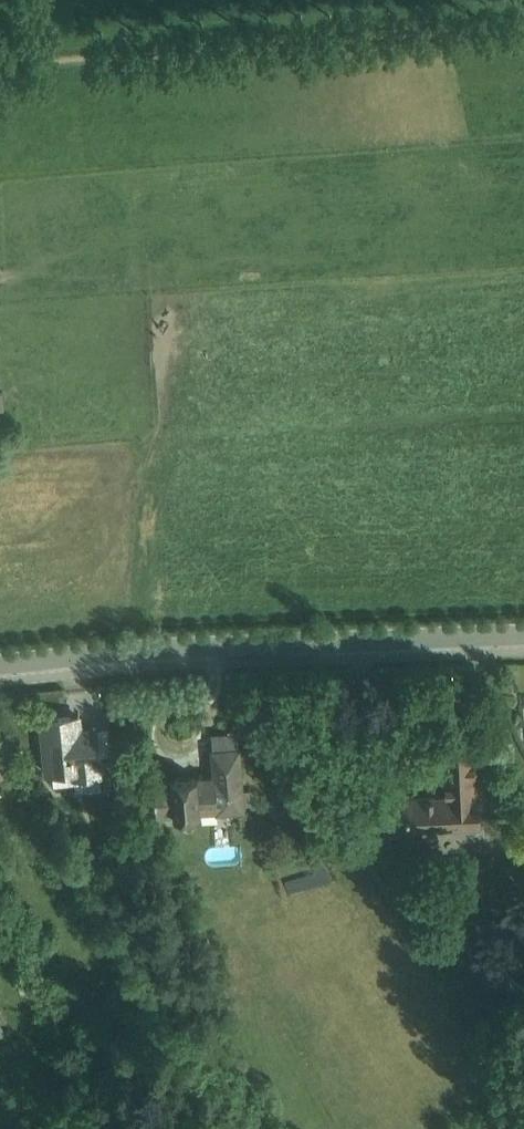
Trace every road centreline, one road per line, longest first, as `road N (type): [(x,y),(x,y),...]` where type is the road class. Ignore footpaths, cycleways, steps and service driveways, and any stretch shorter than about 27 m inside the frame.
road 1 (tertiary): [(0,669),(146,653),(523,638)]

